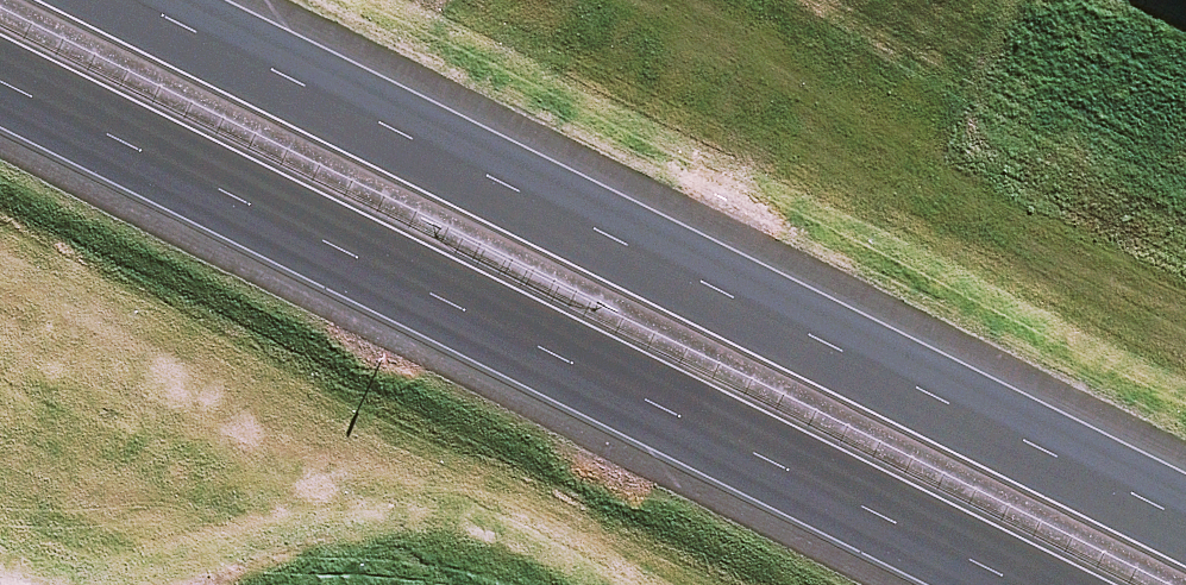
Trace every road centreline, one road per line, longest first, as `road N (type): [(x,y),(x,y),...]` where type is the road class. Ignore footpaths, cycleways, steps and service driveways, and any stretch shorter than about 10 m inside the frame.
road 1 (motorway): [(106,0),(1185,534)]
road 2 (motorway): [(1052,584),(0,65)]

